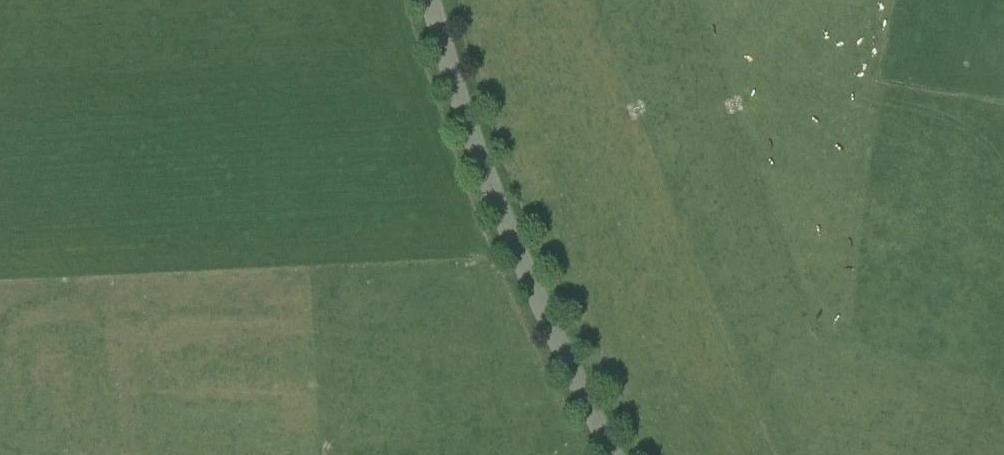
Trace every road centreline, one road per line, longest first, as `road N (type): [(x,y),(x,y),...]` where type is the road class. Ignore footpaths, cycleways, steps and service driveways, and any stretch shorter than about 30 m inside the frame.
road 1 (unclassified): [(612,454),(512,244),(429,0)]

